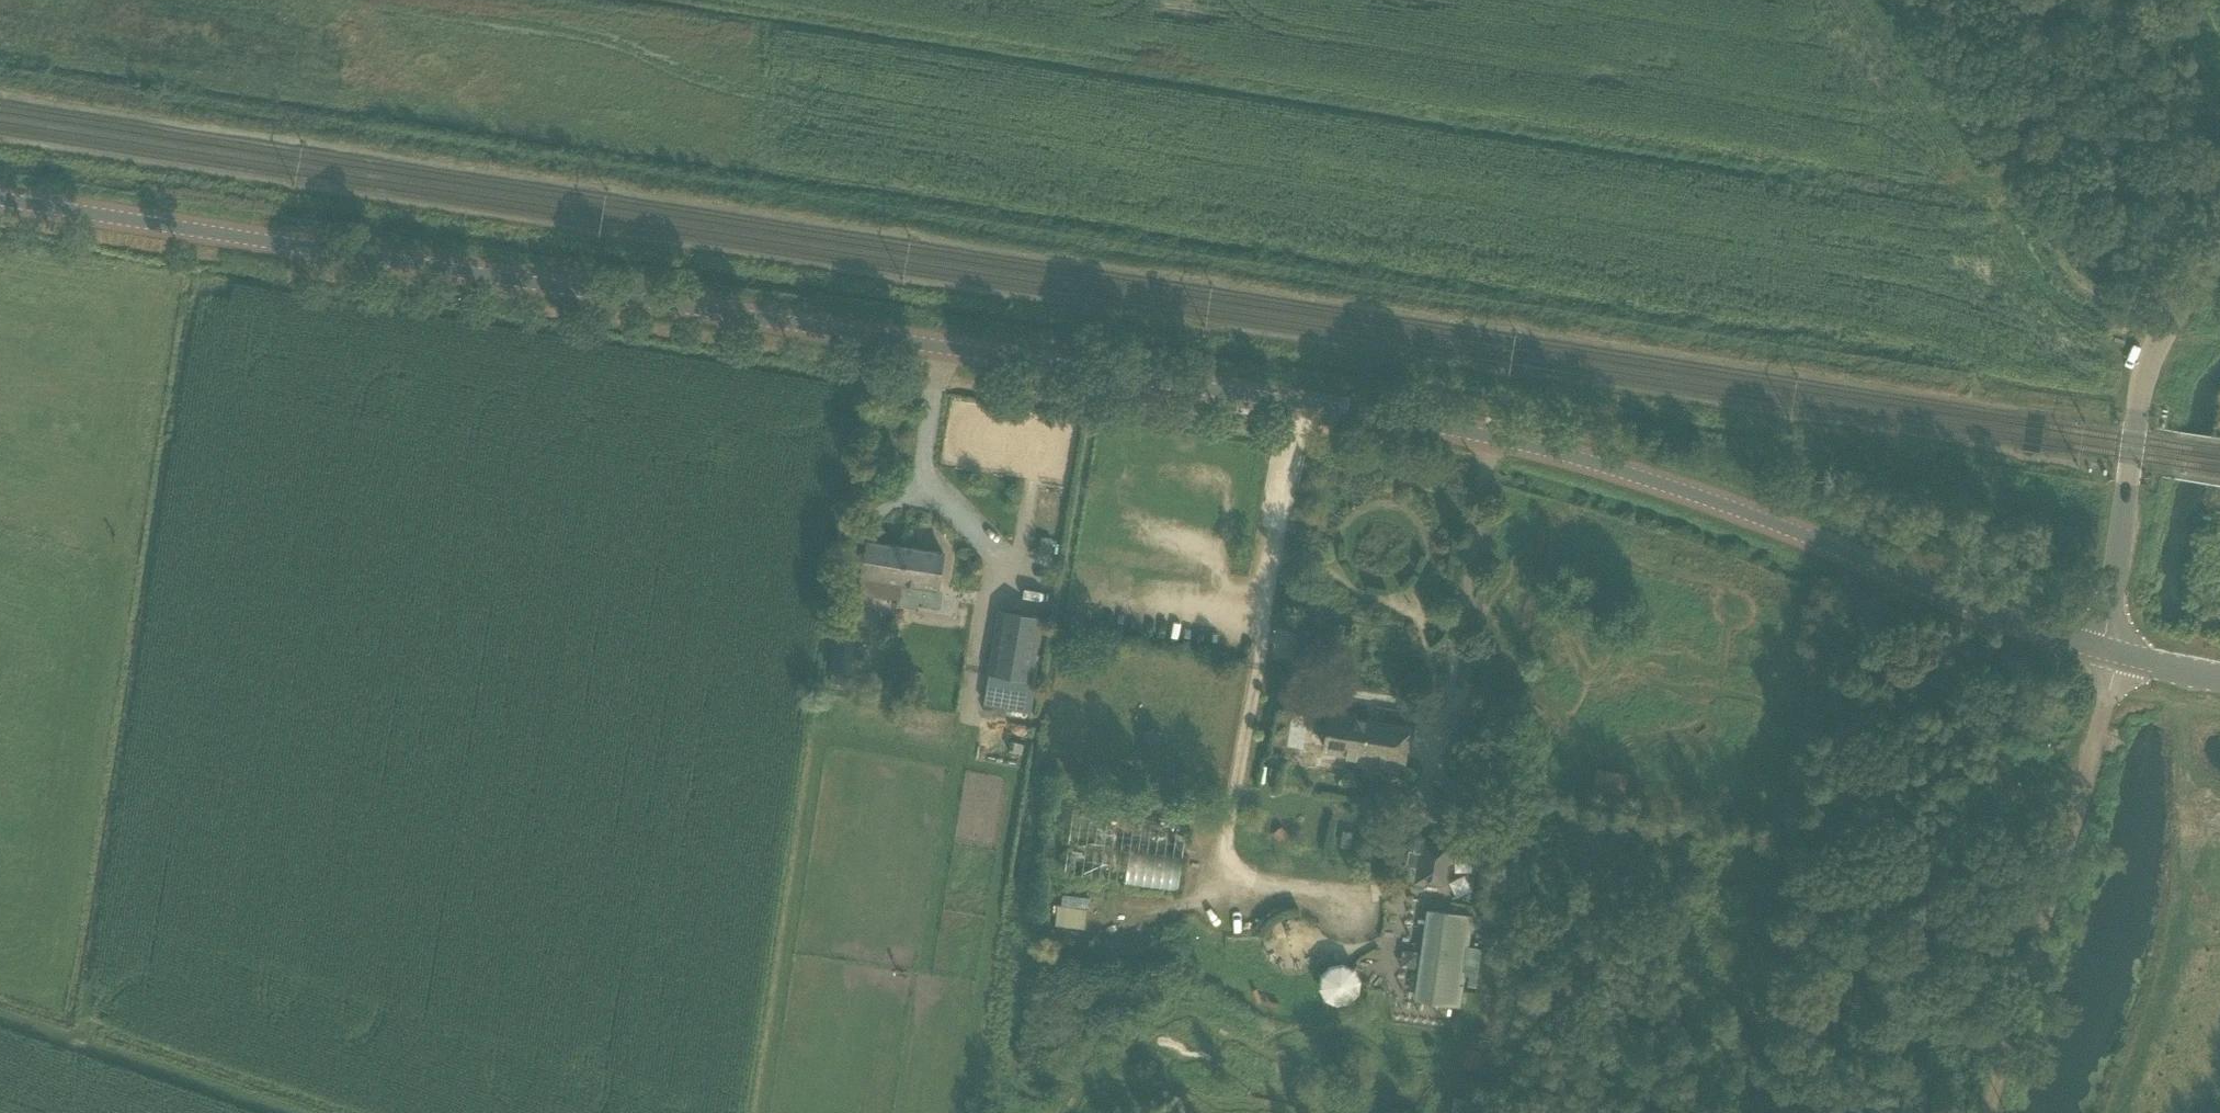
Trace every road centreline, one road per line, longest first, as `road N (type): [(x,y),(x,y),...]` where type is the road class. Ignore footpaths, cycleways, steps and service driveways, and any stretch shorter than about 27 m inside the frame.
road 1 (tertiary): [(2102,651),(1782,525),(1459,427),(0,198)]
road 2 (track): [(1990,1112),(2119,655)]
road 3 (track): [(2168,325),(2071,258),(1911,0)]
road 4 (tertiary): [(2102,651),(2146,372),(2168,325),(2219,264)]
road 5 (tertiary): [(2219,679),(2102,651)]

